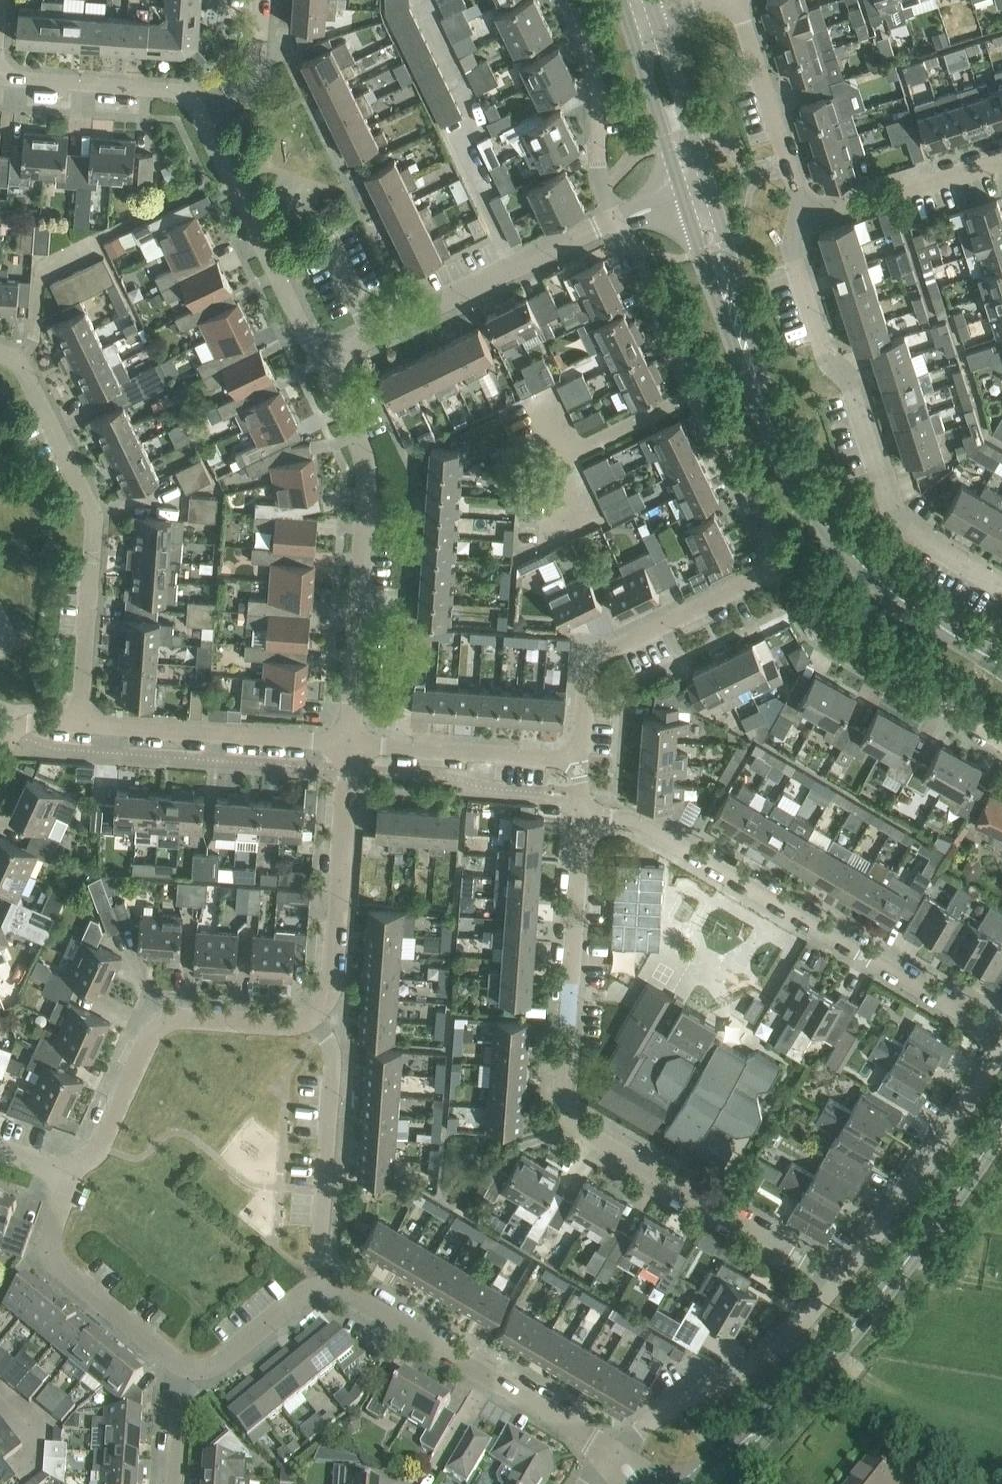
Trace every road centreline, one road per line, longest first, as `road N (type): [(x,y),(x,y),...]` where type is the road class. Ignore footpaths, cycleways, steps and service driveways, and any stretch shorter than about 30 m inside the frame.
road 1 (residential): [(838,1281),(570,1120),(562,1097),(582,817)]
road 2 (residential): [(1001,1037),(642,825),(582,817)]
road 3 (residential): [(1001,586),(919,539),(889,508),(855,391),(834,376),(797,262),(807,211)]
road 4 (secondary): [(1001,663),(895,600),(816,507),(781,441),(736,322)]
road 5 (residential): [(79,724),(94,516),(30,380),(0,354)]
road 6 (secondary): [(762,1433),(920,1245),(1001,1126)]
road 7 (residential): [(349,743),(367,480),(336,392),(336,361)]
road 8 (residential): [(784,567),(615,221)]
road 9 (residential): [(613,1456),(347,1293),(320,1286)]
road 10 (residential): [(311,1018),(286,1026),(172,1019),(160,1026),(100,1147),(71,1176)]
road 11 (residential): [(336,361),(352,345),(615,221)]
road 12 (residential): [(580,760),(586,683),(596,658),(784,567)]
road 13 (residential): [(336,361),(310,342),(195,106)]
road 14 (residential): [(613,1456),(686,1399),(771,1353),(838,1281)]
road 15 (residential): [(1001,742),(821,633),(784,567)]
road 16 (residential): [(838,1281),(1001,1049)]
road 17 (residential): [(311,1018),(333,981),(349,743)]
road 18 (residential): [(320,1286),(333,1062),(311,1018)]
road 19 (residential): [(349,743),(79,724)]
road 20 (residential): [(71,1176),(51,1233),(58,1265),(184,1368)]
road 21 (residential): [(580,760),(349,743)]
road 22 (residential): [(561,0),(596,75),(600,181),(615,221)]
road 23 (residential): [(807,211),(737,0)]
road 24 (residential): [(807,211),(825,213),(1001,165)]
road 25 (residential): [(195,106),(169,90),(0,78)]
road 26 (secondary): [(708,189),(655,20)]
road 27 (secondary): [(631,28),(680,187)]
road 28 (residential): [(184,1368),(216,1364),(320,1286)]
road 29 (residential): [(195,106),(255,72),(263,0)]
road 30 (secondary): [(736,322),(735,277),(708,189)]
road 31 (secondary): [(687,207),(712,286),(736,322)]

